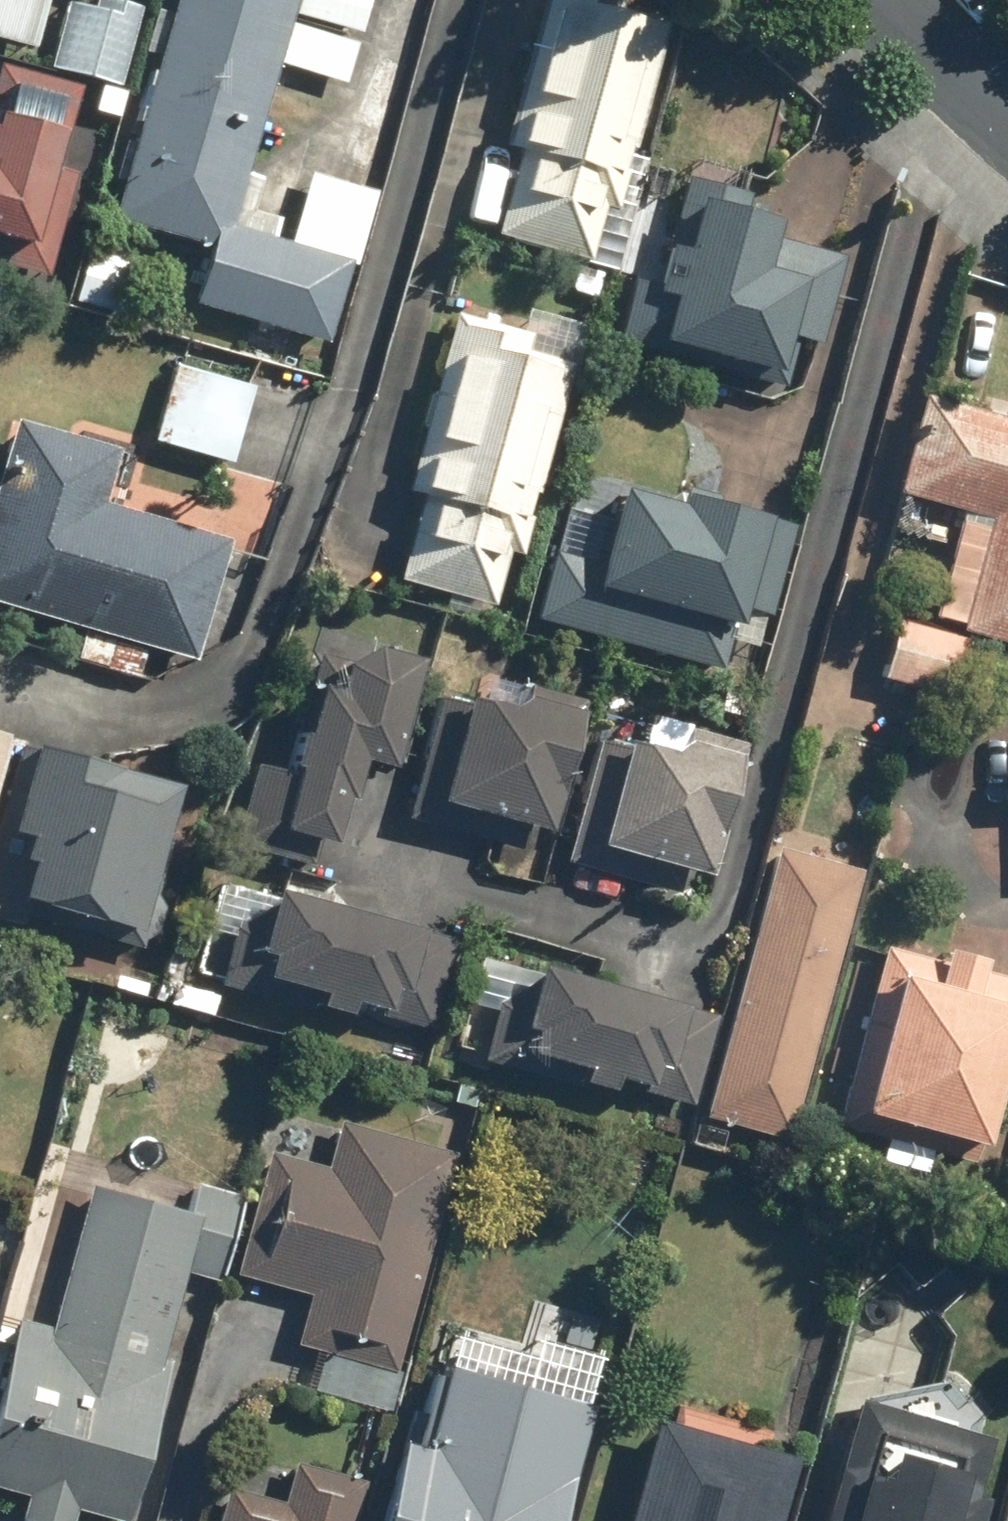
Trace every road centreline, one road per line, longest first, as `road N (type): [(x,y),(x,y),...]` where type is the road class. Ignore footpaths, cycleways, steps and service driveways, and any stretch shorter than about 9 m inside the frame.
road 1 (residential): [(1007,101),(895,0)]

